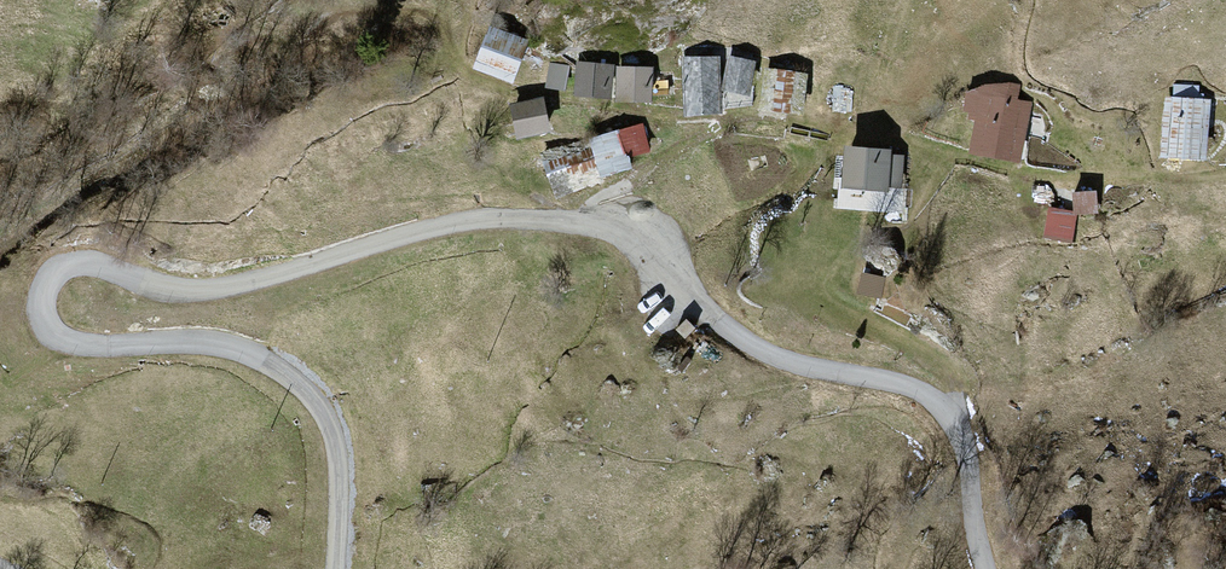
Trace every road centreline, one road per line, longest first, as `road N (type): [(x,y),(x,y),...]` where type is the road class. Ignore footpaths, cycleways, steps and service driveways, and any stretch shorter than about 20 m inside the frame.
road 1 (unclassified): [(334,568),(339,464),(306,397),(240,350),(77,349),(49,318),(58,280),(93,268),(182,296),(238,293),(470,228),(585,231),(664,269),(761,355),(949,411),(986,568)]

